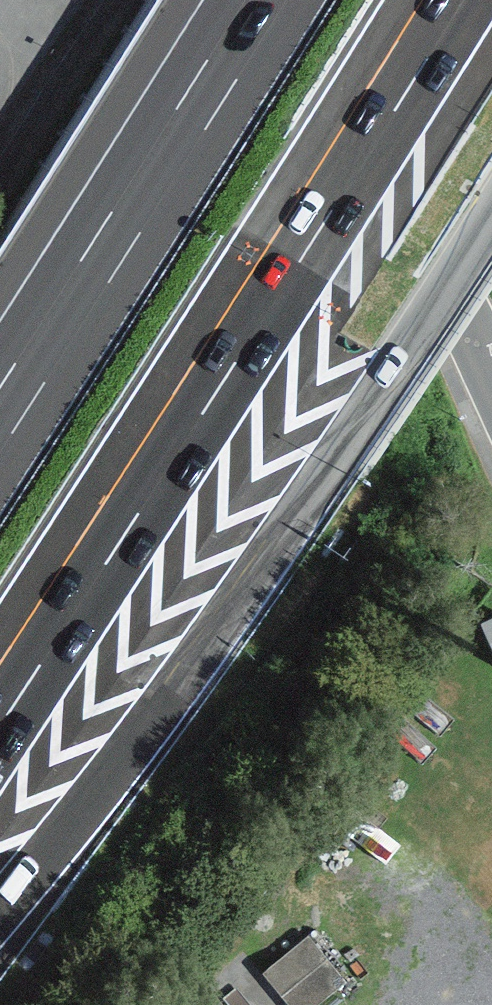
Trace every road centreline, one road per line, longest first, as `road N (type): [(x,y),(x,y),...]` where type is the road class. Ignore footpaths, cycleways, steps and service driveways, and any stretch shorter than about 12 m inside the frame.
road 1 (motorway): [(0,915),(164,703),(491,217)]
road 2 (motorway): [(0,698),(446,0)]
road 3 (motorway): [(264,0),(0,414)]
road 4 (residential): [(491,380),(322,0)]

